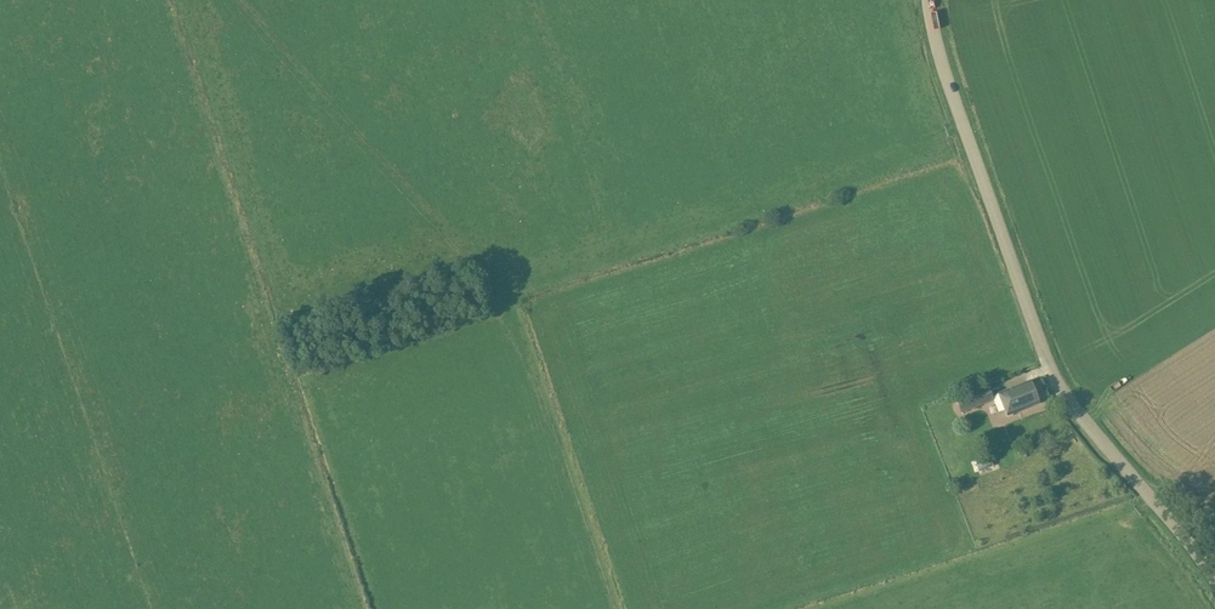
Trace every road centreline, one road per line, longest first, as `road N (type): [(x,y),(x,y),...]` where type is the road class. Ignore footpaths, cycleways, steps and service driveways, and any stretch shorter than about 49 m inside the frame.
road 1 (unclassified): [(927,0),(940,60),(1046,356),(1079,416),(1214,580)]

